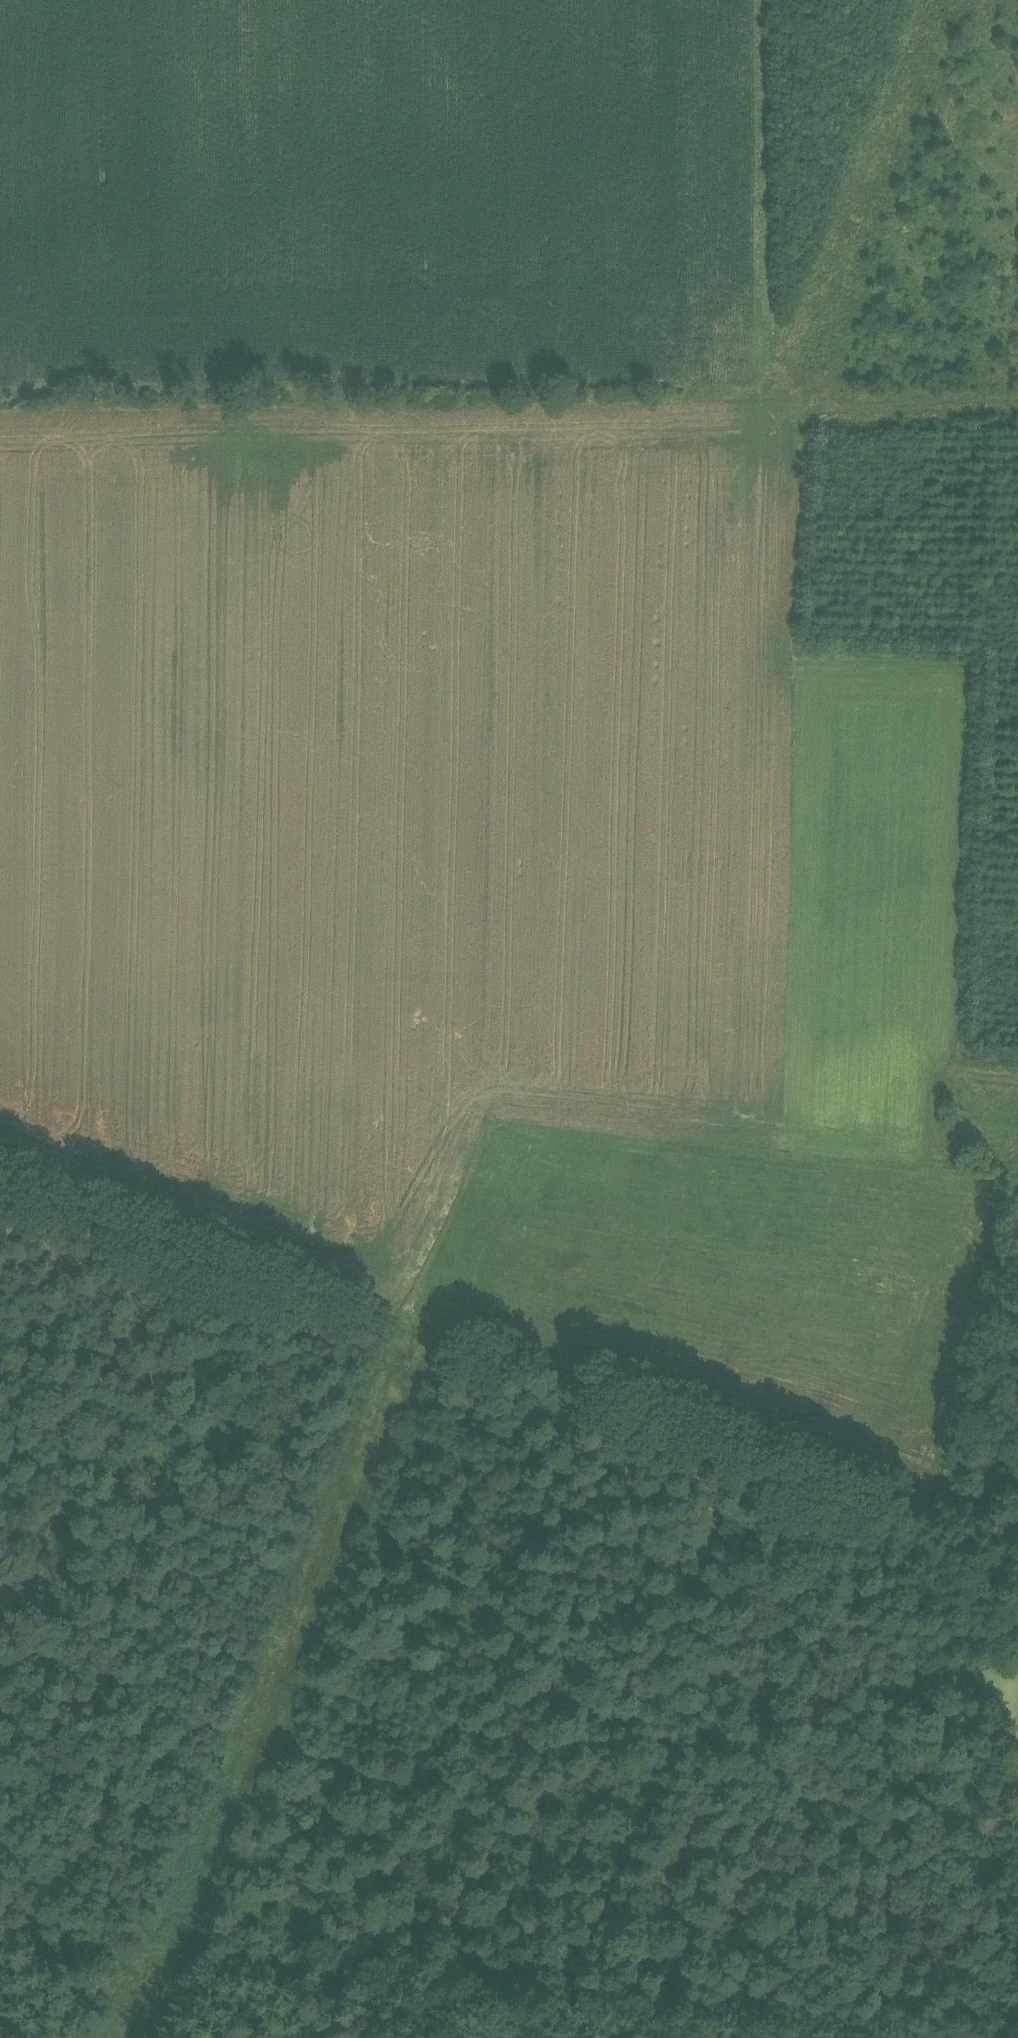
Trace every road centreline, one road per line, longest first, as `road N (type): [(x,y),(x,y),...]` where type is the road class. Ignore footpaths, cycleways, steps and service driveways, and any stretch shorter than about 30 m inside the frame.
road 1 (track): [(782,365),(825,403),(842,408),(1017,405)]

